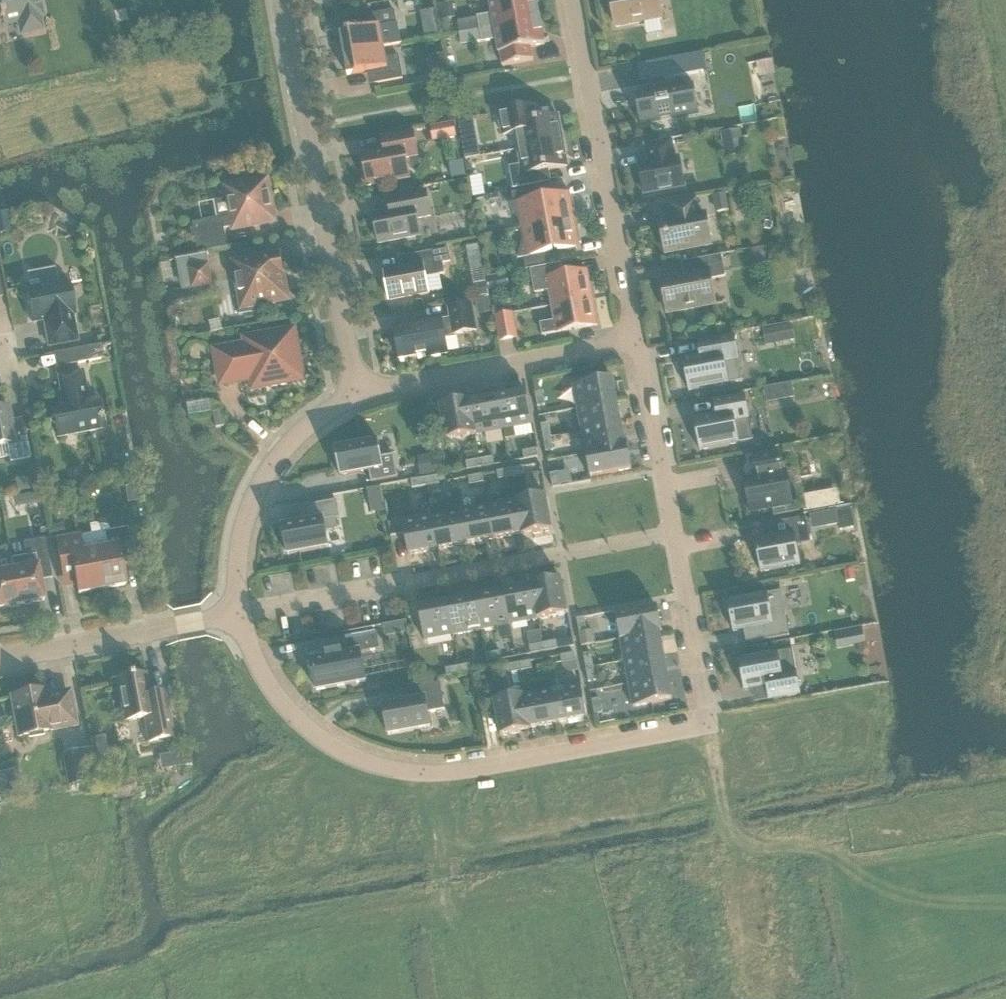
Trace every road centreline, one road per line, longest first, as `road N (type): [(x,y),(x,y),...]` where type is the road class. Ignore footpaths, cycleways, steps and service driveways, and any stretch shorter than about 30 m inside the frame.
road 1 (residential): [(676,533),(711,728),(440,777),(376,767),(313,733),(266,681),(237,615)]
road 2 (residential): [(237,615),(676,533)]
road 3 (residential): [(358,393),(284,0)]
road 4 (residential): [(636,343),(576,0)]
road 5 (residential): [(358,393),(636,343)]
road 6 (residential): [(237,615),(239,552),(253,495),(313,422),(358,393)]
road 7 (residential): [(237,615),(0,660)]
road 8 (residential): [(636,343),(676,533)]

